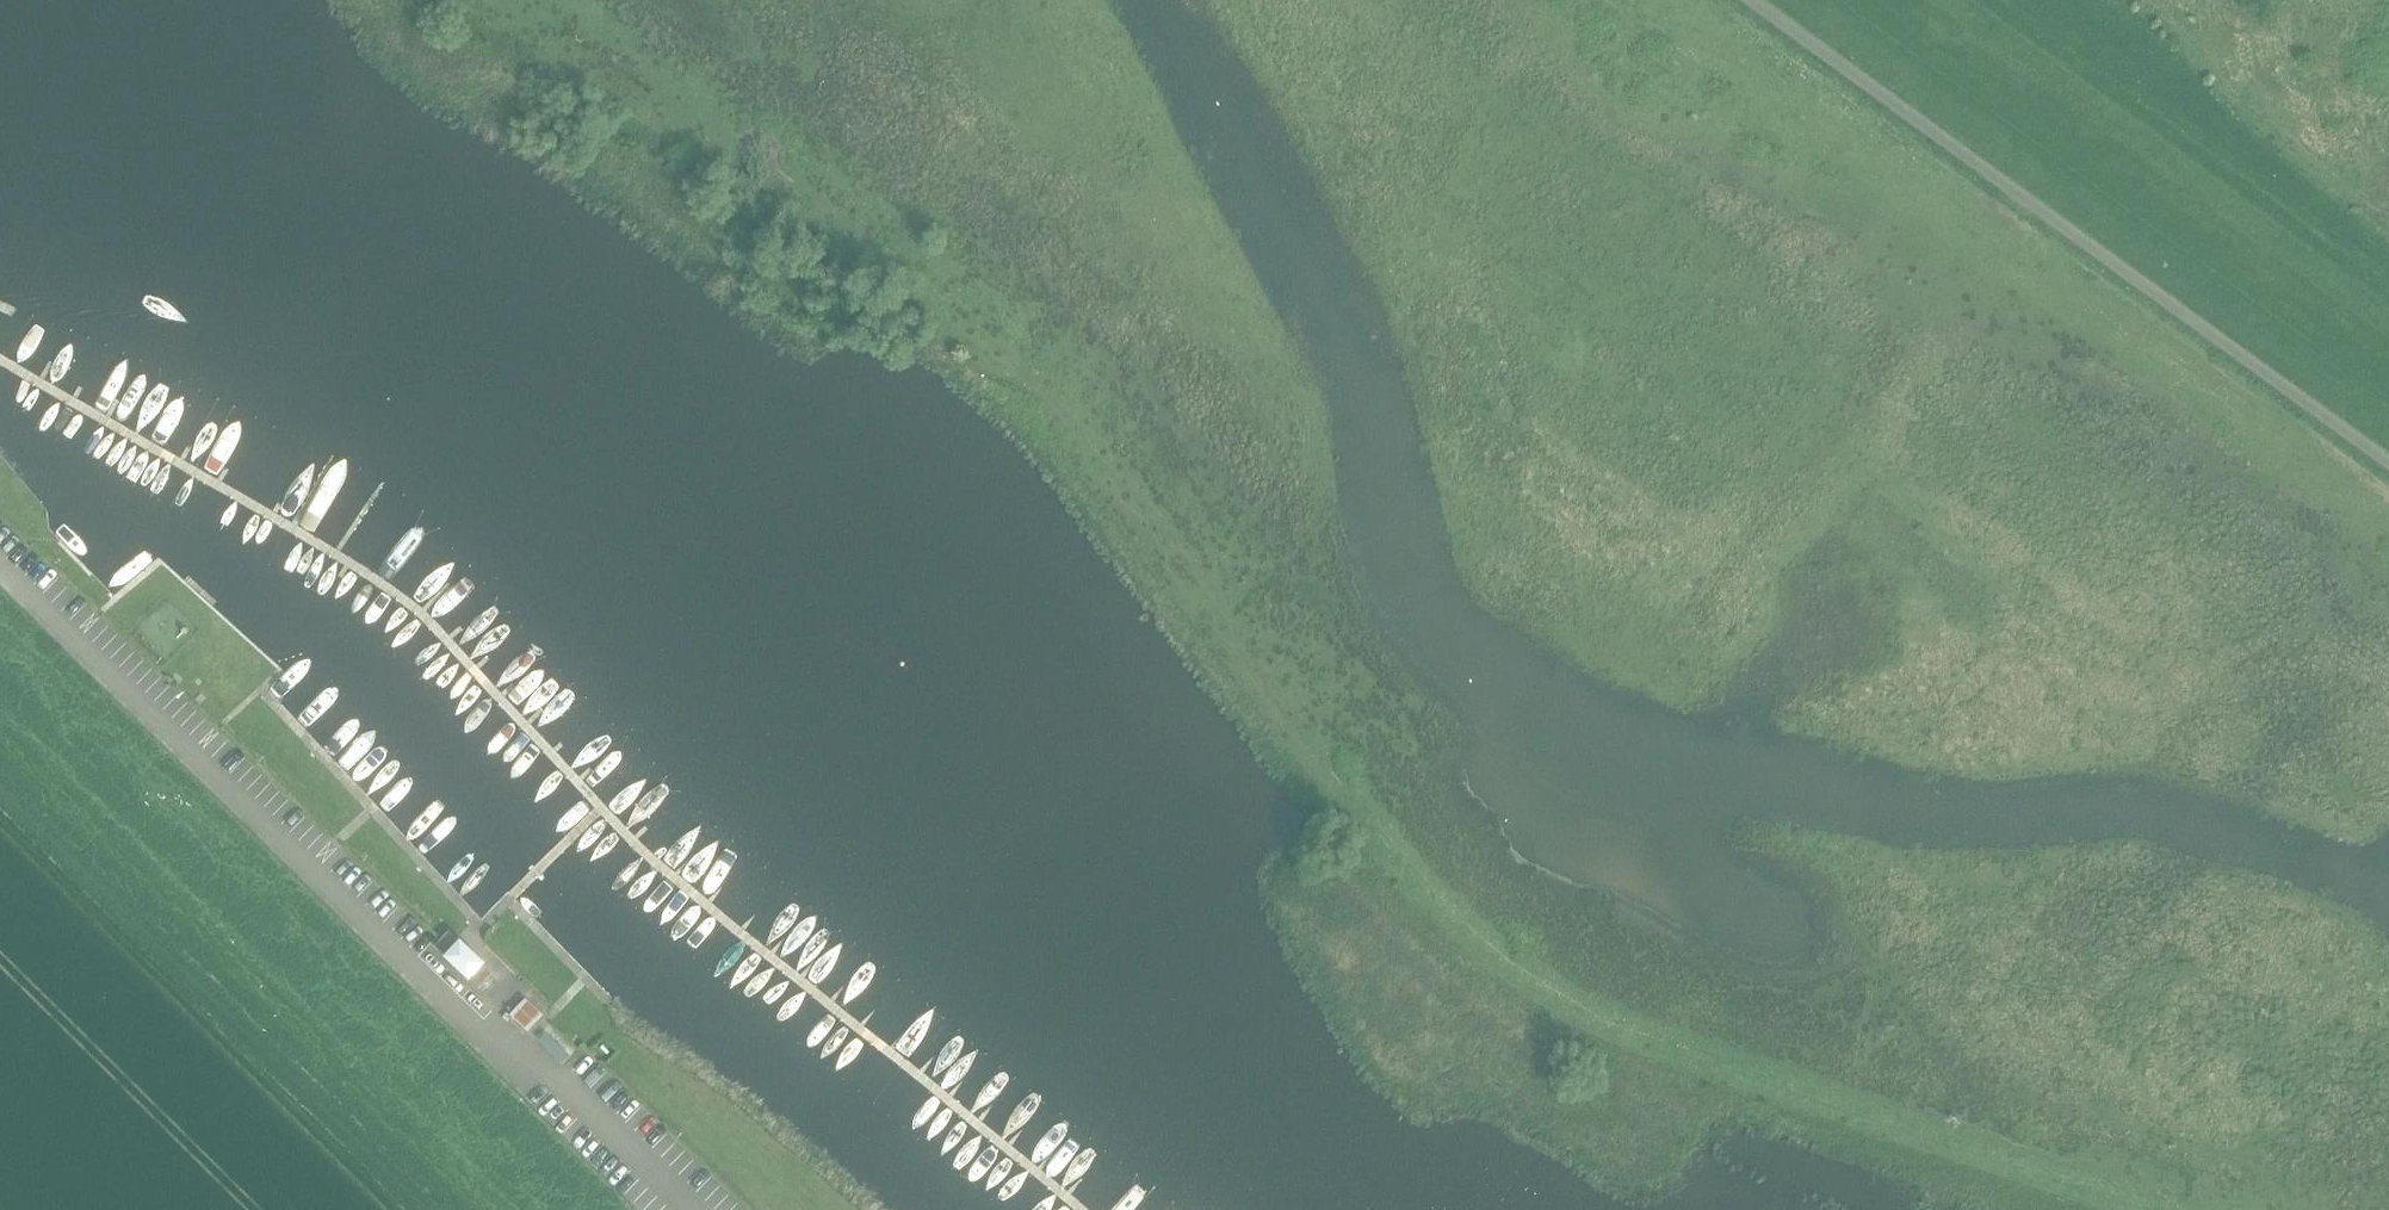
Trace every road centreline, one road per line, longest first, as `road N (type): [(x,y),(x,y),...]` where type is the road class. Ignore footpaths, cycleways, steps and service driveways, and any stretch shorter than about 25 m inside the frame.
road 1 (unclassified): [(2388,462),(1753,0)]

